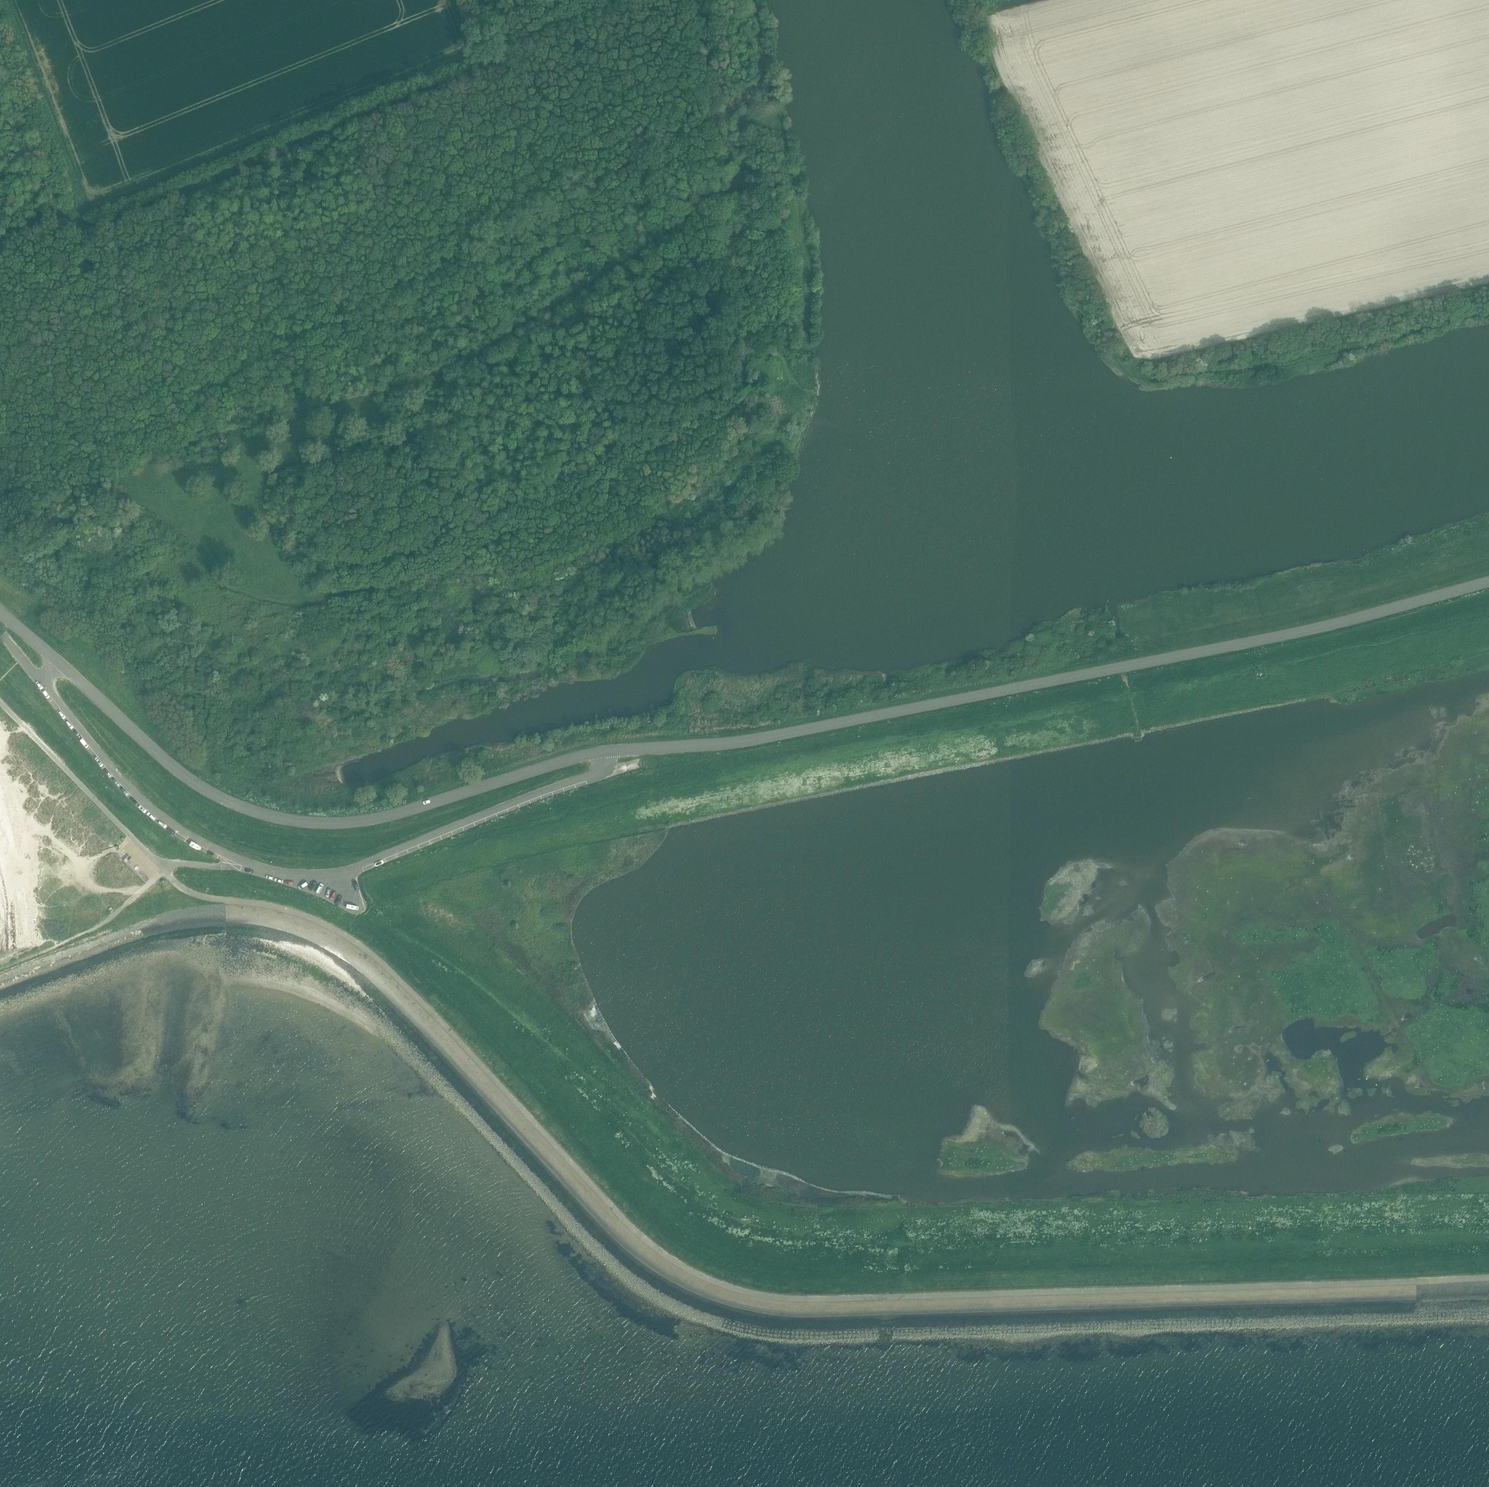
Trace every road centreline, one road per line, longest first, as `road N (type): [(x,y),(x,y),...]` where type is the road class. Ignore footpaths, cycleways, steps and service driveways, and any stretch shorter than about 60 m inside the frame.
road 1 (track): [(748,0),(793,206),(796,322),(720,397),(450,550),(252,606),(110,478)]
road 2 (unclassified): [(1488,584),(1334,627),(771,738),(605,752)]
road 3 (track): [(0,228),(93,215),(245,176),(282,150),(440,104),(505,52),(648,0)]
road 4 (unclassified): [(60,662),(44,682),(158,814),(239,861),(301,874),(357,867),(592,776),(605,752)]
road 5 (unclassified): [(605,752),(400,814),(312,824),(209,791),(60,662)]

